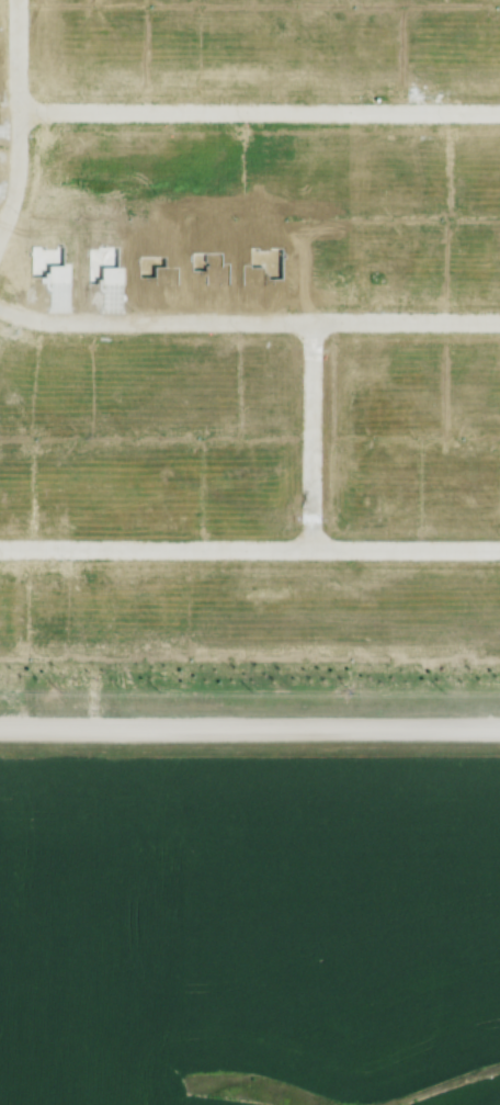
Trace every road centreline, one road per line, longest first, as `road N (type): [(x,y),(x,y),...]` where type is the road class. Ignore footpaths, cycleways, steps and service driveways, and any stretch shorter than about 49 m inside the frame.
road 1 (residential): [(499,320),(48,322),(0,307)]
road 2 (residential): [(499,545),(0,547)]
road 3 (tertiary): [(499,730),(0,732)]
road 4 (residential): [(499,111),(22,103)]
road 5 (residential): [(312,320),(314,546)]
road 6 (residential): [(0,197),(22,115),(21,0)]

